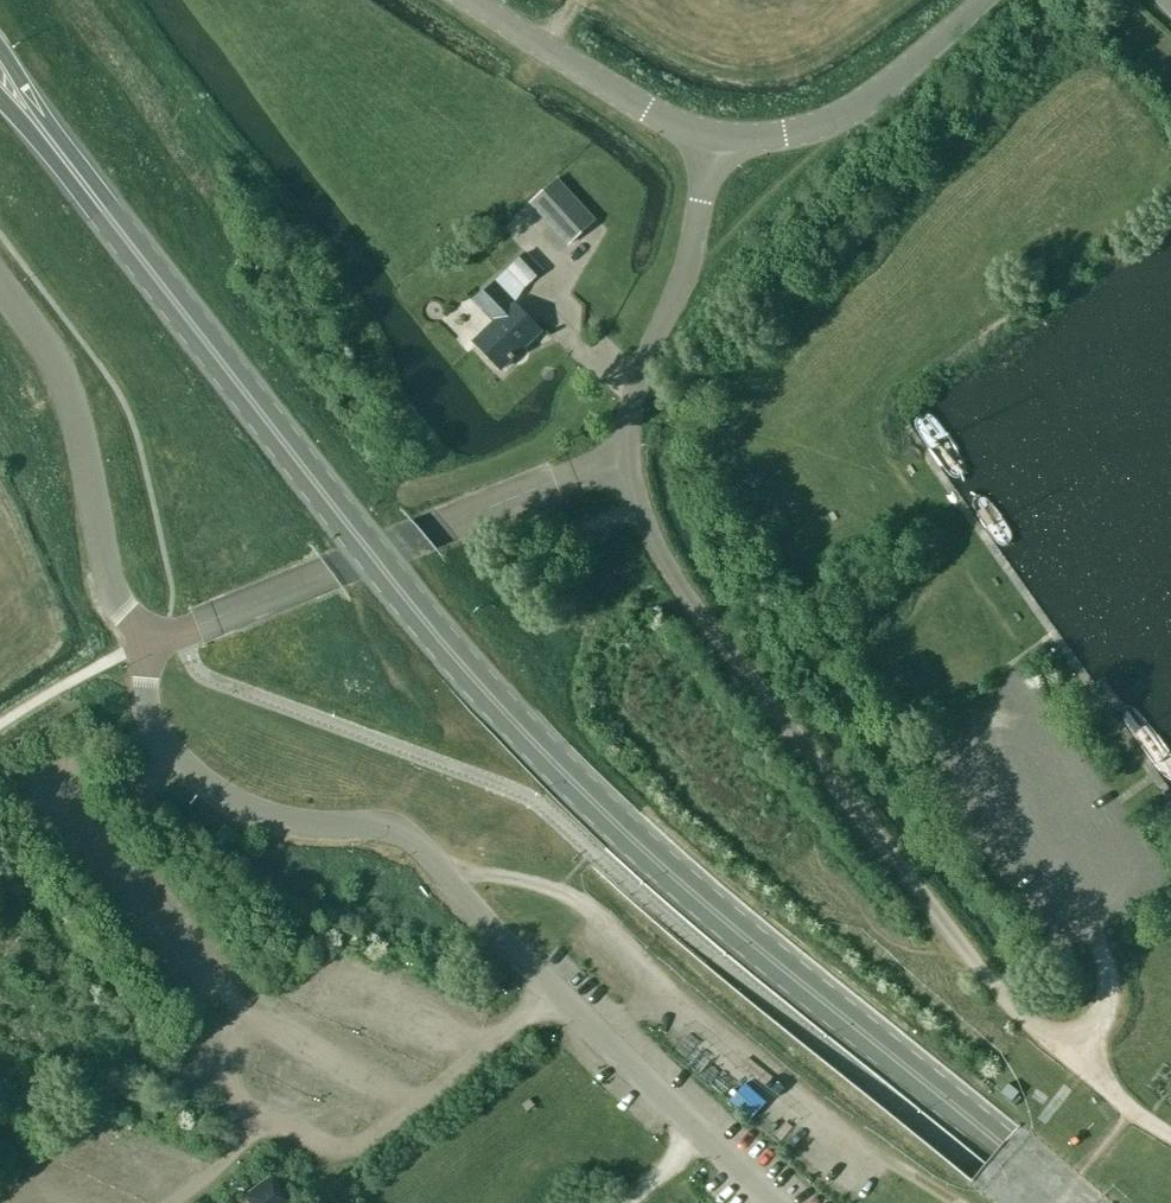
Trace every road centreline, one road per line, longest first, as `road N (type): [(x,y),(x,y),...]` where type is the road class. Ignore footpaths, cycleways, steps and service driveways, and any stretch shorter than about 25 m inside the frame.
road 1 (trunk): [(1071,1202),(697,896),(494,702),(49,139)]
road 2 (unclassified): [(768,1202),(403,833),(271,817),(174,758),(149,713),(147,643),(113,594),(64,384),(0,287)]
road 3 (unclassified): [(1170,1134),(987,987),(653,542),(624,461),(626,431),(645,361),(683,279),(713,134)]
road 4 (unclassified): [(977,0),(853,111),(799,131),(713,134)]
road 5 (unclassified): [(713,134),(626,96),(476,0)]

